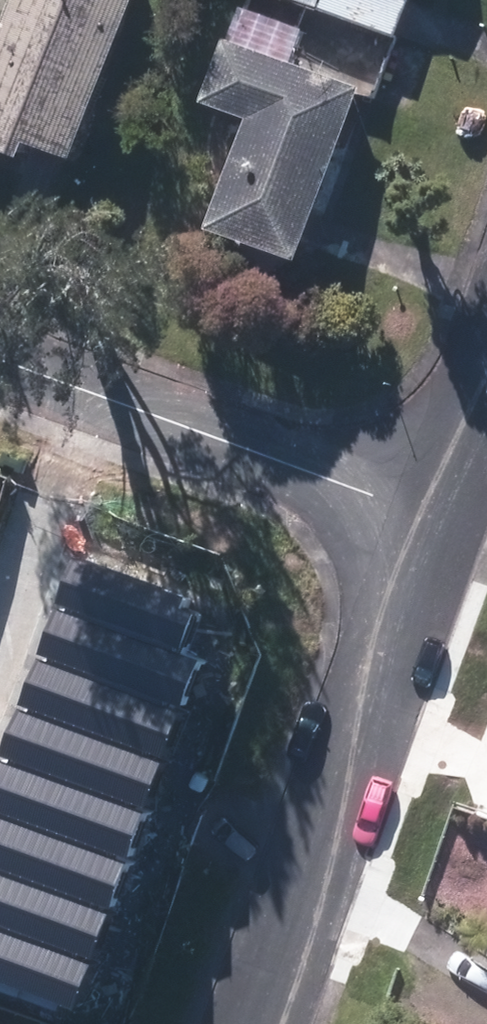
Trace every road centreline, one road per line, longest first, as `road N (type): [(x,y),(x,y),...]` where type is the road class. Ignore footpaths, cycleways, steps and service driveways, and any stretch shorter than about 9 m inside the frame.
road 1 (residential): [(243,1023),(425,511)]
road 2 (residential): [(425,511),(0,353)]
road 3 (residential): [(425,511),(486,349)]

